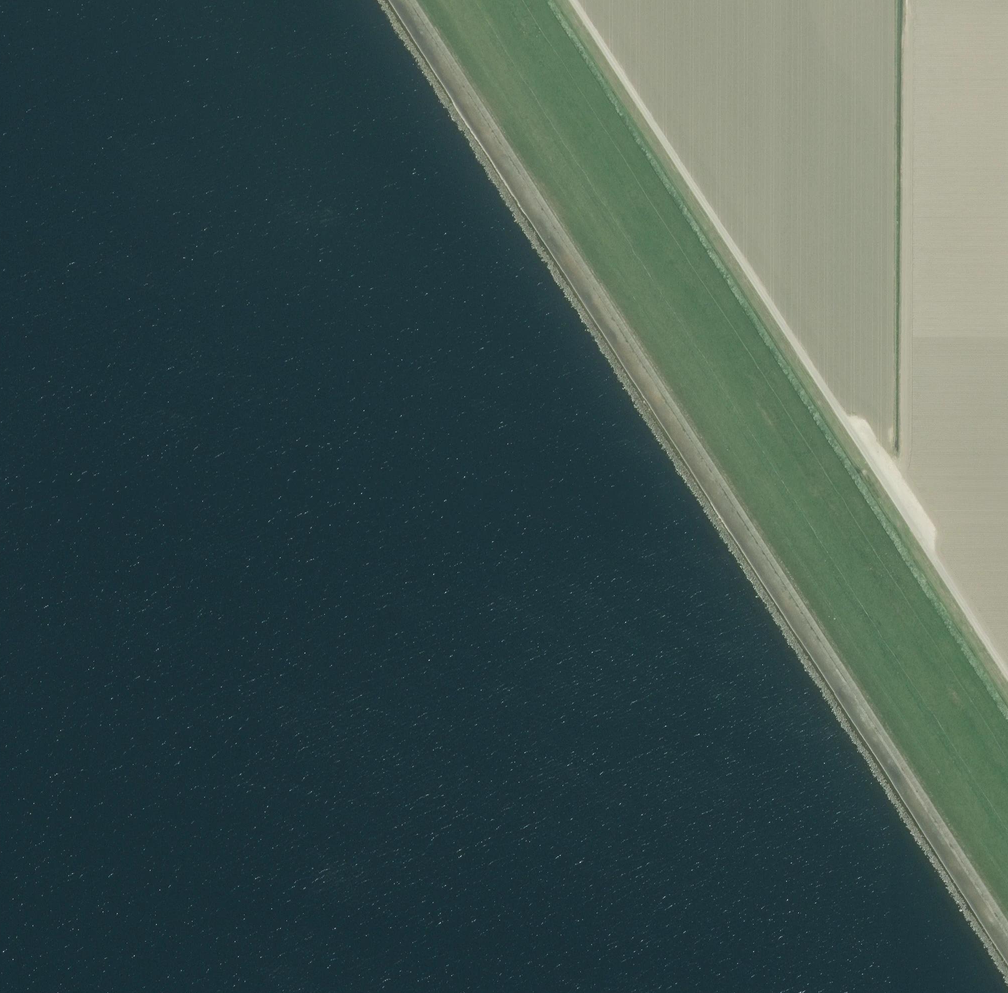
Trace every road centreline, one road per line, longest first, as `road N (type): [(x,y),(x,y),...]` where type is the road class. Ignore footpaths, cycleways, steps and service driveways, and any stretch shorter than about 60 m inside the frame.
road 1 (unclassified): [(1007,927),(412,0)]

